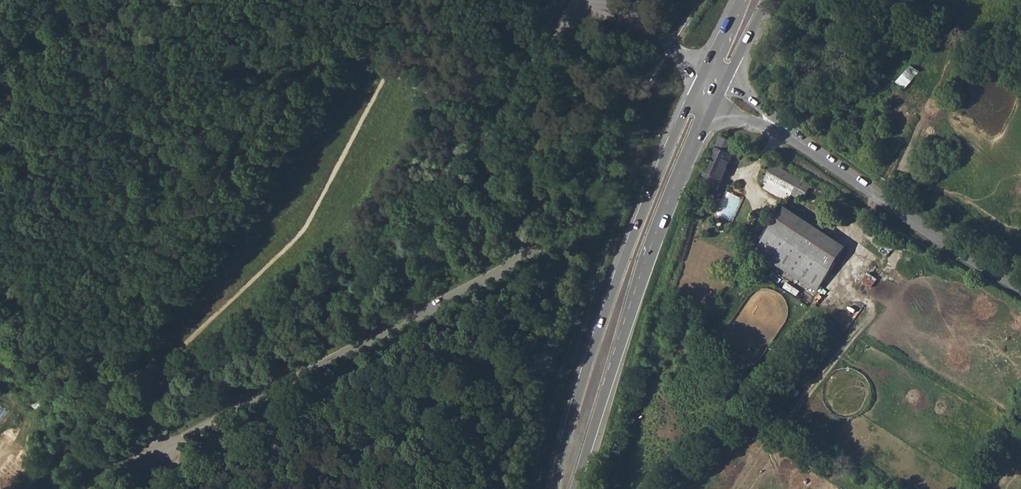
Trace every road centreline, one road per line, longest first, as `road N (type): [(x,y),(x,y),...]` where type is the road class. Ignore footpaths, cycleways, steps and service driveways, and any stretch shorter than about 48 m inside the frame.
road 1 (secondary): [(567,488),(632,278),(714,88)]
road 2 (residential): [(1020,285),(940,243),(714,88)]
road 3 (track): [(272,0),(433,101),(493,127)]
road 4 (track): [(0,316),(152,455)]

